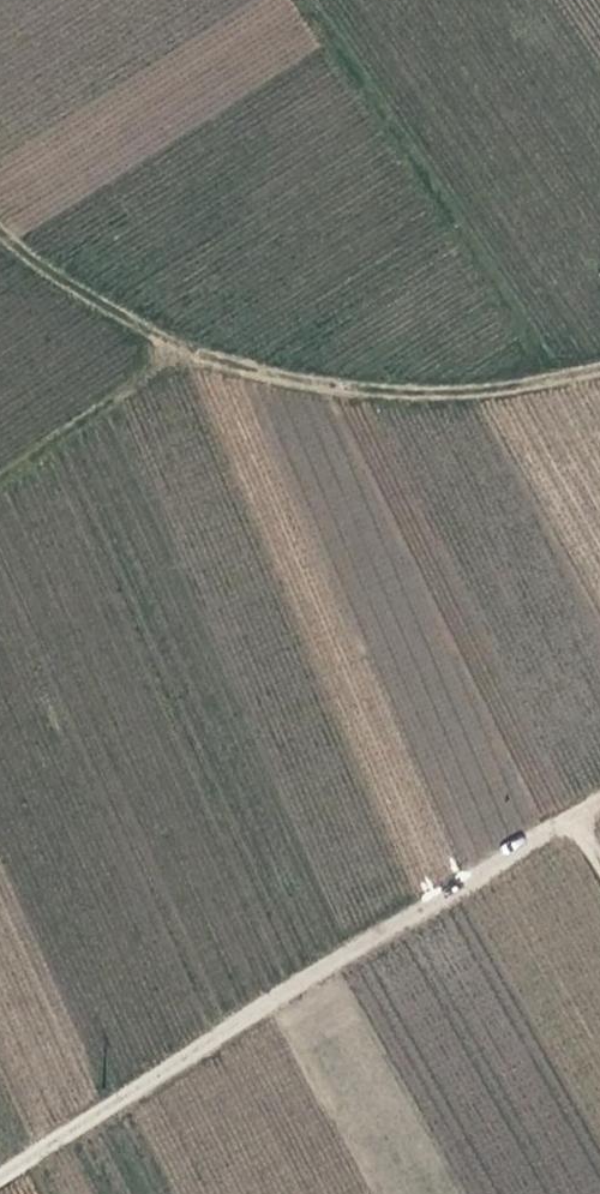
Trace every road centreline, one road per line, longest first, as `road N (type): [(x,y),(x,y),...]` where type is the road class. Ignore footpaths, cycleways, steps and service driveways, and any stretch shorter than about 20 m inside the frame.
road 1 (track): [(599,813),(0,1186)]
road 2 (track): [(599,366),(468,394),(294,377),(186,350),(56,270),(0,221)]

